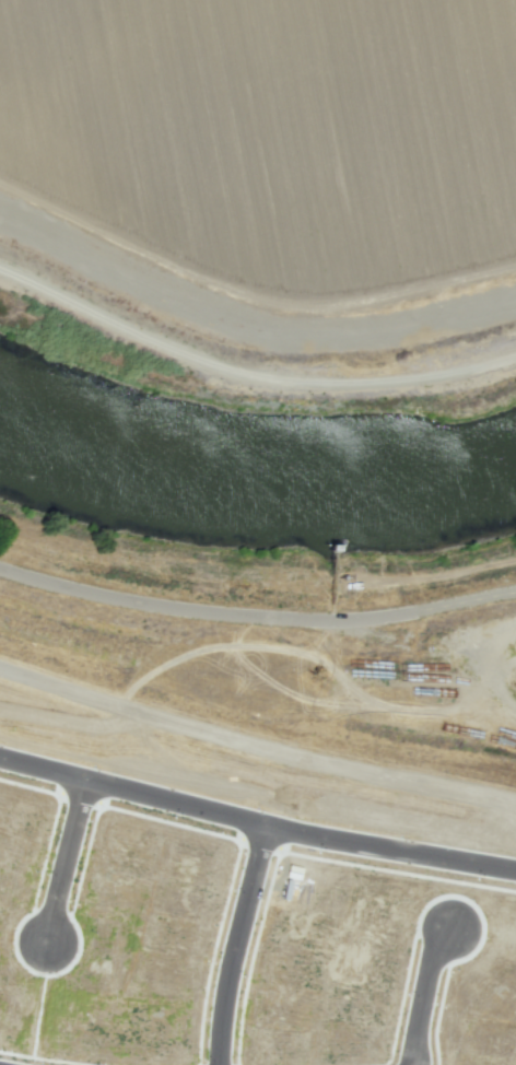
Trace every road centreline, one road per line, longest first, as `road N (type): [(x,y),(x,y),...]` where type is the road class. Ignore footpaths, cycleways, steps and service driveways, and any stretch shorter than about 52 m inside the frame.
road 1 (track): [(515,300),(232,349),(0,197)]
road 2 (residential): [(0,757),(267,828),(515,872)]
road 3 (residential): [(267,828),(242,909),(217,1064)]
road 4 (residential): [(83,780),(44,941)]
road 5 (residential): [(448,925),(407,1064)]

